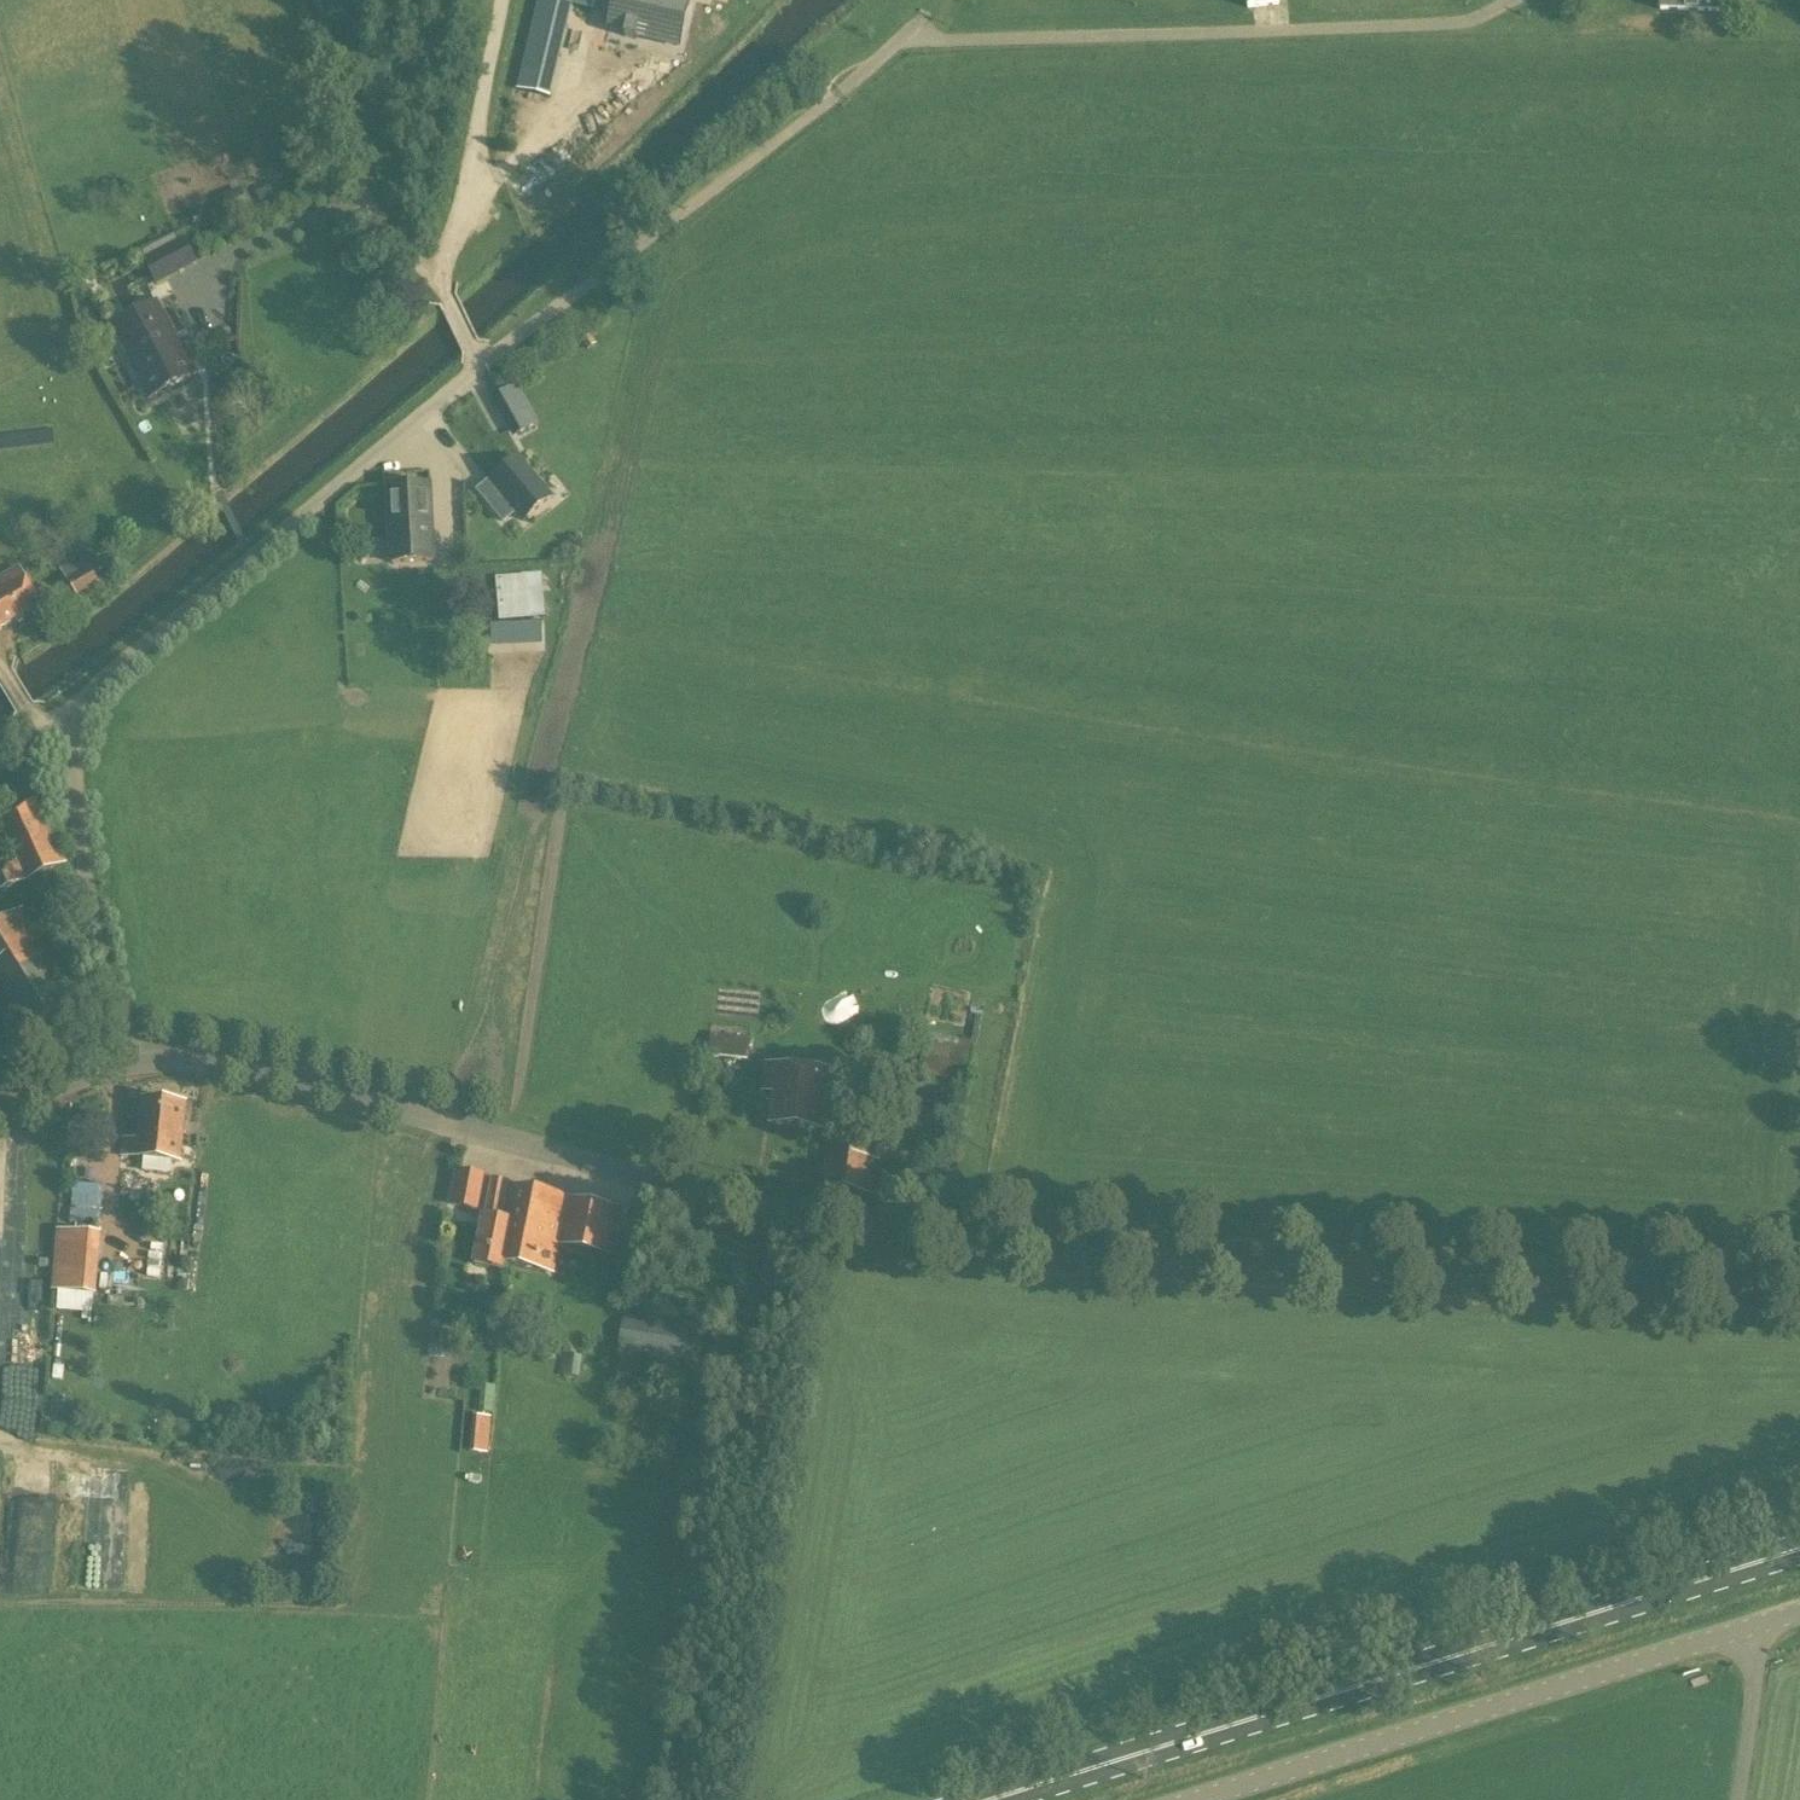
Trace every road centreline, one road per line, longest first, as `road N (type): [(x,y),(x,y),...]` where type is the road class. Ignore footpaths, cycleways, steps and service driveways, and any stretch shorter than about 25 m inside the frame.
road 1 (unclassified): [(1799,1288),(1428,1287),(1030,1255),(499,1136),(294,1080),(182,1059),(117,1067)]
road 2 (unclassified): [(117,1067),(85,892),(69,720),(481,365)]
road 3 (primary): [(991,1799),(1799,1551)]
road 4 (unclassified): [(1201,1799),(1799,1616)]
road 5 (unclassified): [(481,365),(914,33)]
road 6 (unclassified): [(505,0),(466,190),(433,282),(481,365)]
road 7 (unclassified): [(0,1112),(117,1067)]

